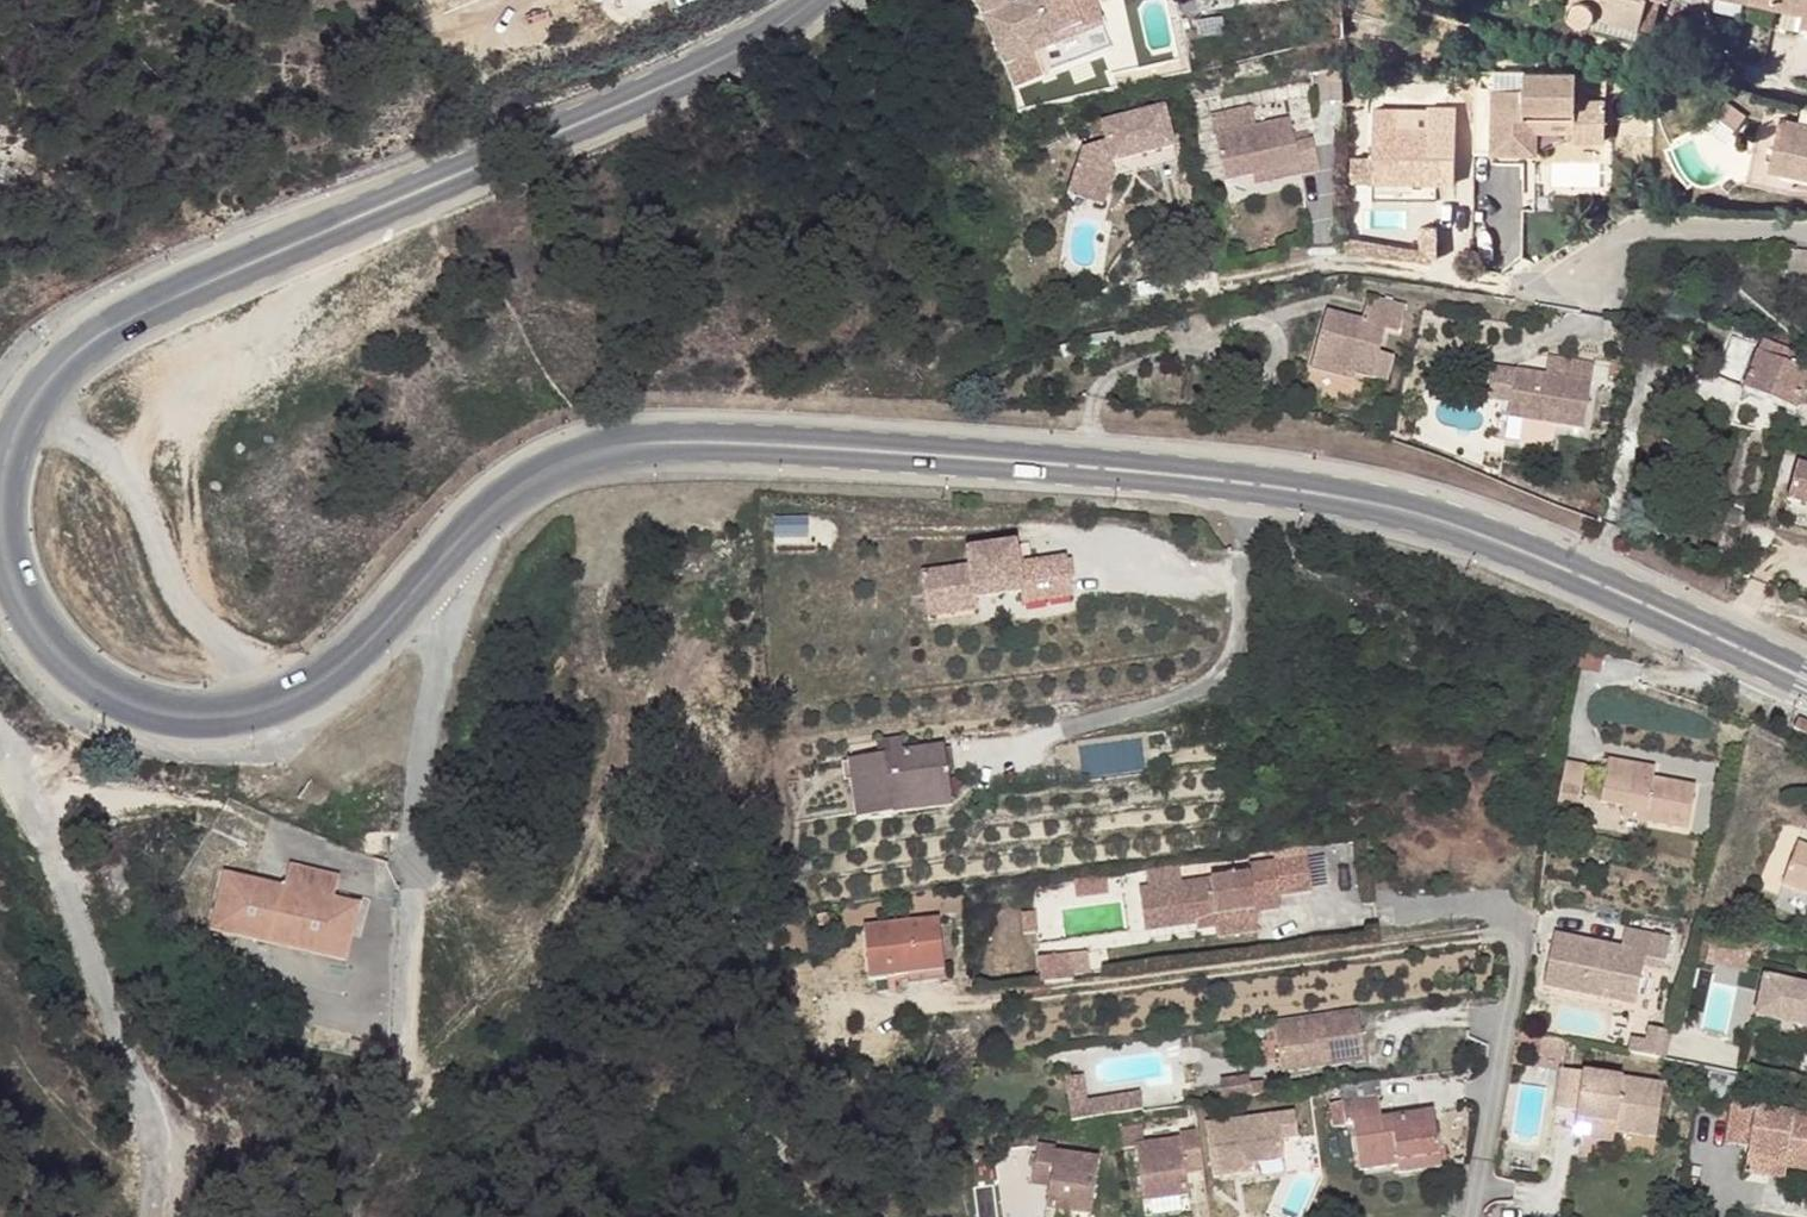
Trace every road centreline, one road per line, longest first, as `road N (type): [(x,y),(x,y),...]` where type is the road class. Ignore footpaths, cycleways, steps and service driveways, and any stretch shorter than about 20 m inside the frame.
road 1 (secondary): [(442,559),(467,526),(550,469),(612,451),(855,453),(1265,493),(1400,517),(1494,547),(1806,681)]
road 2 (secondary): [(806,0),(651,93),(68,355),(29,401),(0,464)]
road 3 (residential): [(900,1008),(1524,933),(1473,1216)]
road 4 (residential): [(1806,233),(1648,227),(1534,296),(1333,262),(1220,287)]
road 5 (secondary): [(0,579),(39,648),(70,681),(159,722),(216,723),(322,686),(373,650),(442,559)]
road 6 (residential): [(394,877),(415,849),(449,588),(442,559)]

